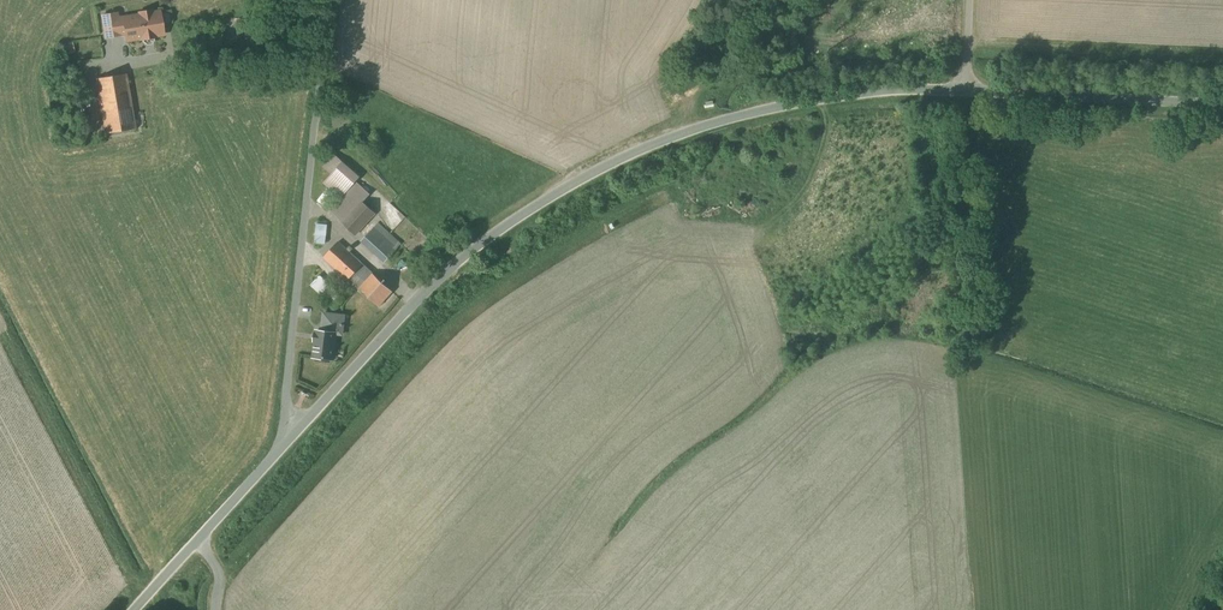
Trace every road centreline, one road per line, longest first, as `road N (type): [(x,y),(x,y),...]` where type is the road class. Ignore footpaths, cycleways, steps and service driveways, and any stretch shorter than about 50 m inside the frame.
road 1 (unclassified): [(1222,106),(891,93),(741,112),(657,136),(576,173),(492,229),(382,327),(281,440)]
road 2 (unclassified): [(330,0),(281,440)]
road 3 (unclassified): [(281,440),(194,539)]

